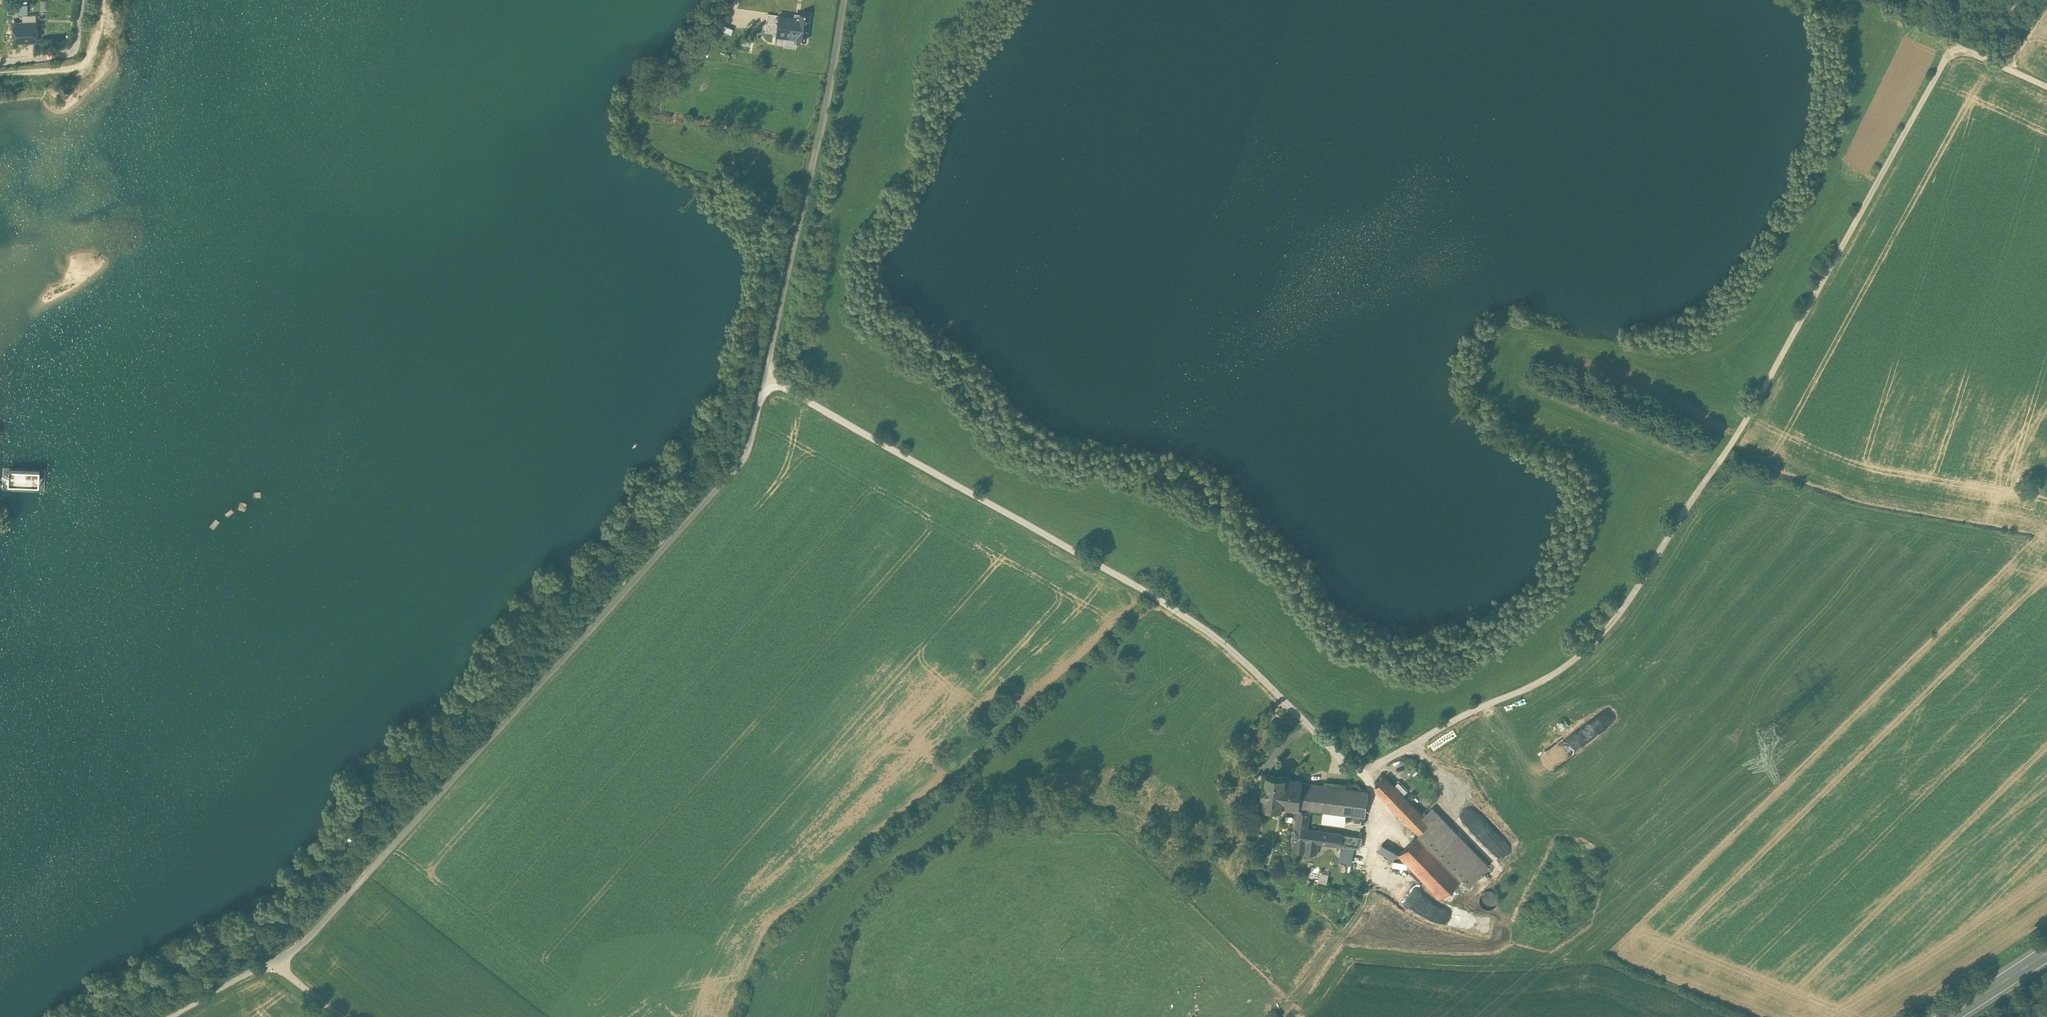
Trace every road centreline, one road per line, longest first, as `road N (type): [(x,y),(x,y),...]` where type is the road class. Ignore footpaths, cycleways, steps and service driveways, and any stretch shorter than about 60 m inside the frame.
road 1 (residential): [(2046,86),(1953,43),(1727,452),(1620,614),(1553,676),(1460,715),(1392,759),(1360,767),(1190,618),(765,379)]
road 2 (unclassified): [(164,1016),(309,939),(745,459),(765,379)]
road 3 (unclassified): [(765,379),(843,0)]
road 4 (unclassified): [(82,0),(75,54),(0,62)]
road 5 (primary): [(2046,951),(1945,1016)]

